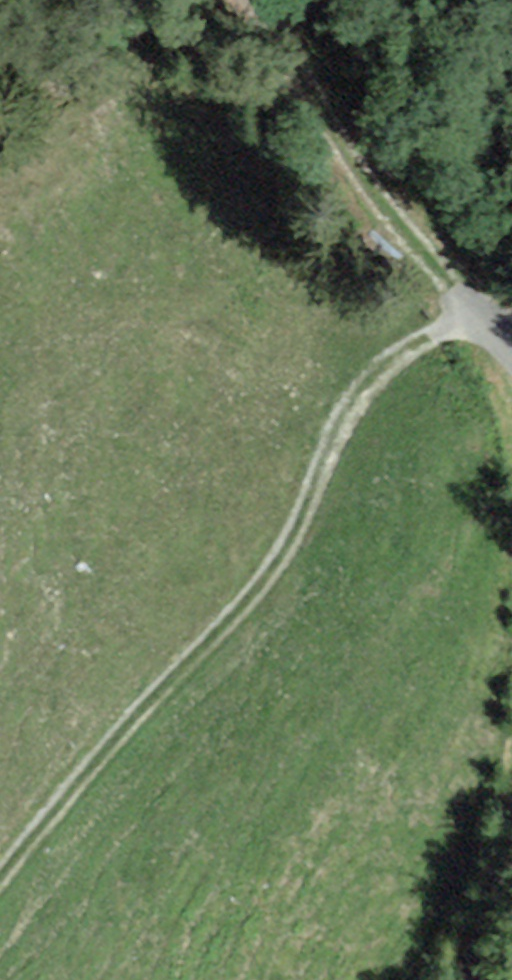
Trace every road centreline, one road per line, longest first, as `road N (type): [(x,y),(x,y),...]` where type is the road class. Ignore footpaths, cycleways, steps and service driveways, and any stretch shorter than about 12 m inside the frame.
road 1 (track): [(0,859),(290,534),(349,391),(373,354),(423,340),(472,342),(511,370)]
road 2 (track): [(472,342),(247,0)]
road 3 (track): [(511,721),(495,854),(467,979)]

